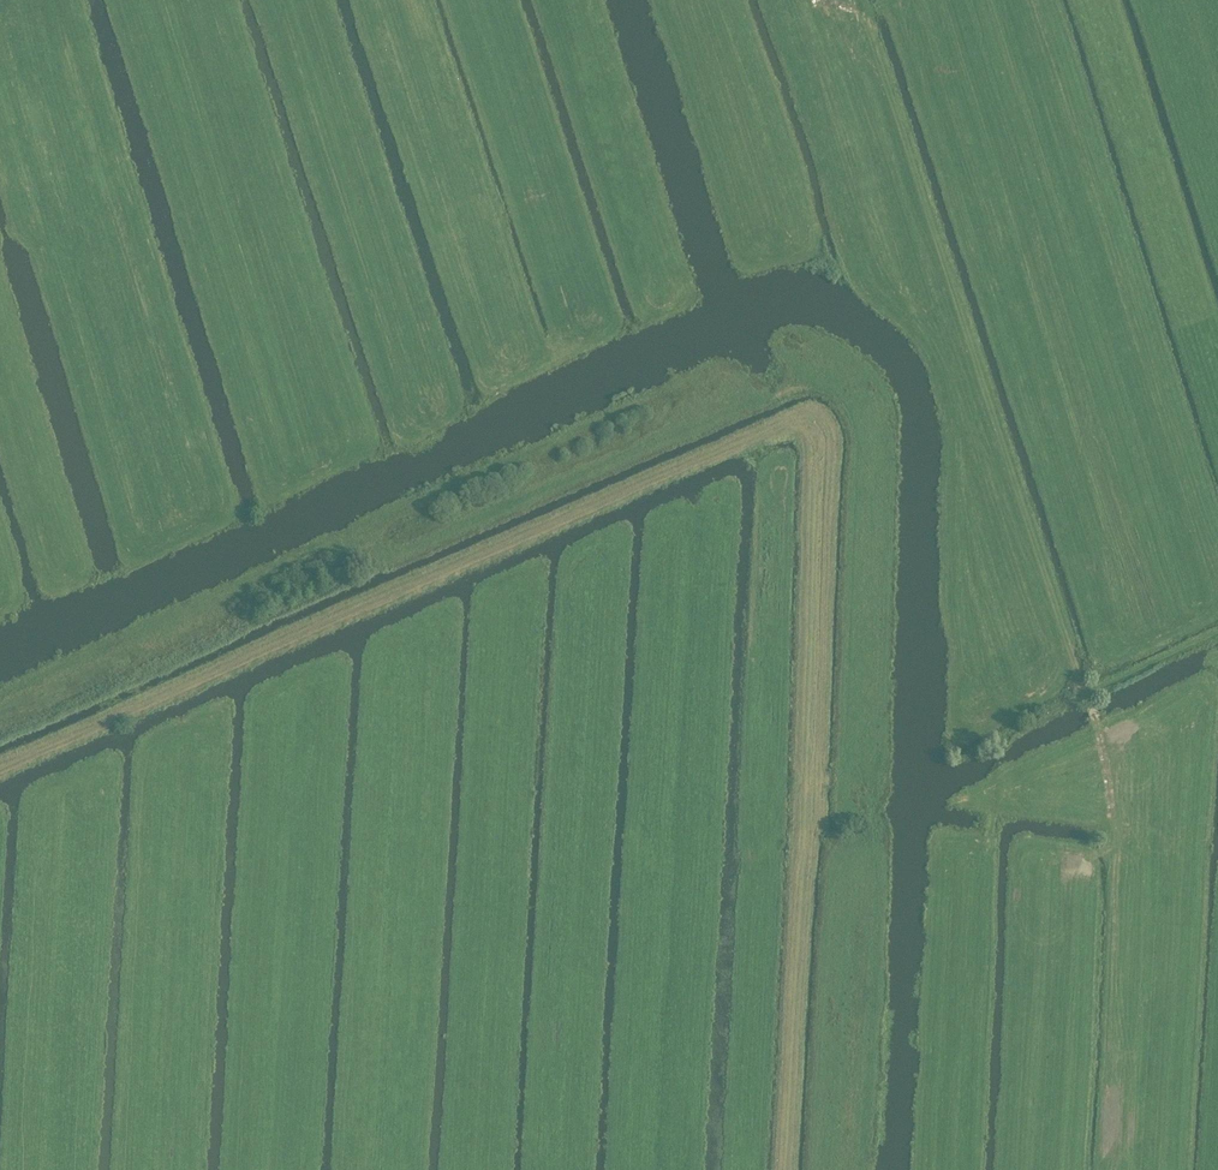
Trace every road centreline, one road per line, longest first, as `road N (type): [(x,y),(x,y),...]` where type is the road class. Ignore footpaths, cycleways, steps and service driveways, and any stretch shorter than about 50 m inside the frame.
road 1 (track): [(0,771),(801,423),(826,434),(788,1169)]
road 2 (track): [(1089,698),(873,24),(859,10),(815,0)]
road 3 (track): [(1089,698),(1217,634)]

